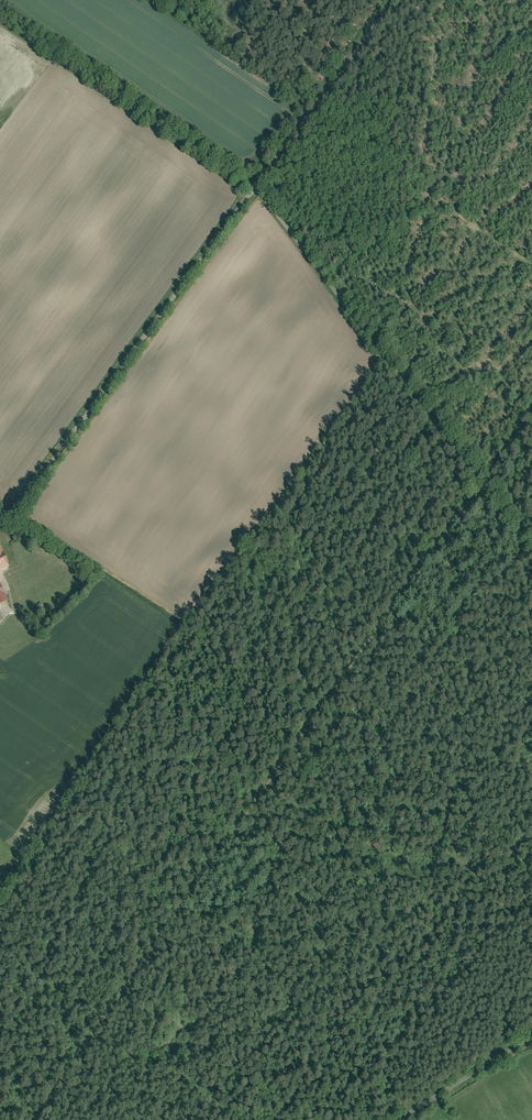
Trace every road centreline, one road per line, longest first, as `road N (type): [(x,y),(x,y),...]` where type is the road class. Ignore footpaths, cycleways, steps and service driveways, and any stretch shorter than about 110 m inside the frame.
road 1 (residential): [(531,547),(255,188)]
road 2 (residential): [(0,518),(33,488),(255,188)]
road 3 (track): [(255,188),(0,18)]
road 4 (residential): [(255,188),(395,0)]
road 5 (residential): [(531,1029),(381,1119)]

